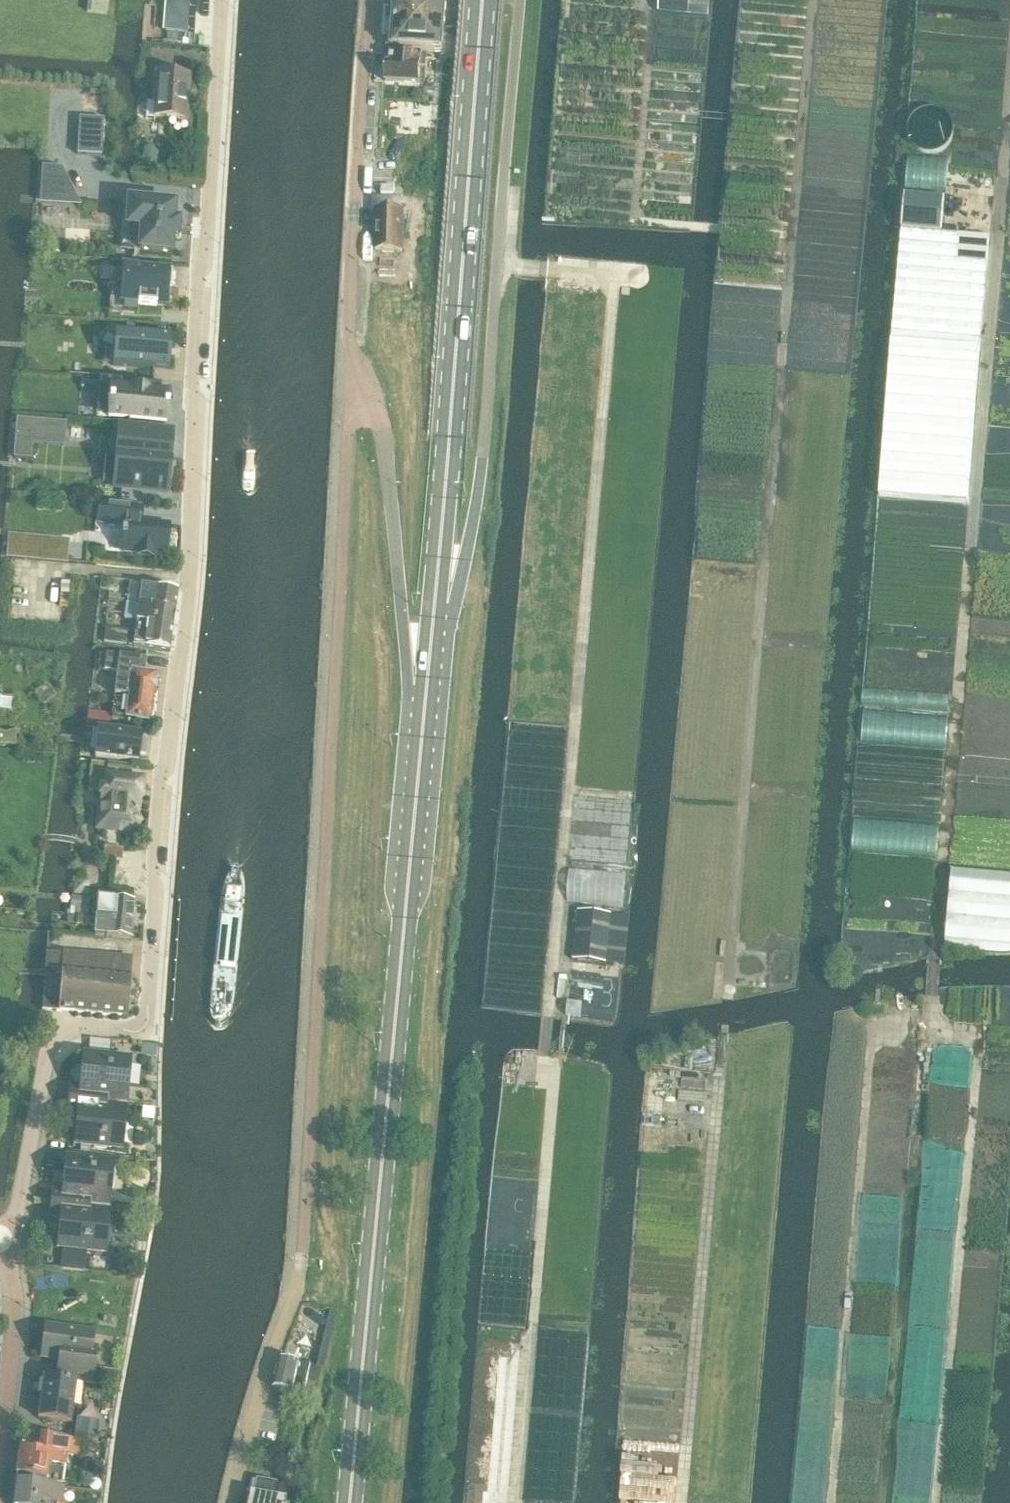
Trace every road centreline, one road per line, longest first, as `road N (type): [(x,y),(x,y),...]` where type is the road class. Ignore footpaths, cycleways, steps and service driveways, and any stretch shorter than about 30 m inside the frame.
road 1 (unclassified): [(0,1240),(18,1221),(47,1055),(61,1035),(148,1023),(153,1010),(158,790),(174,734),(191,580),(223,0)]
road 2 (residential): [(299,1264),(350,373)]
road 3 (primary): [(350,1502),(426,700)]
road 4 (primary): [(434,602),(468,547),(481,474),(518,0)]
road 5 (primary): [(434,602),(485,0)]
road 6 (residential): [(350,373),(369,0)]
road 7 (primary): [(350,373),(383,434),(403,624),(426,700)]
road 8 (residential): [(235,1502),(299,1264)]
road 9 (tertiary): [(0,1449),(12,1298),(0,1243)]

